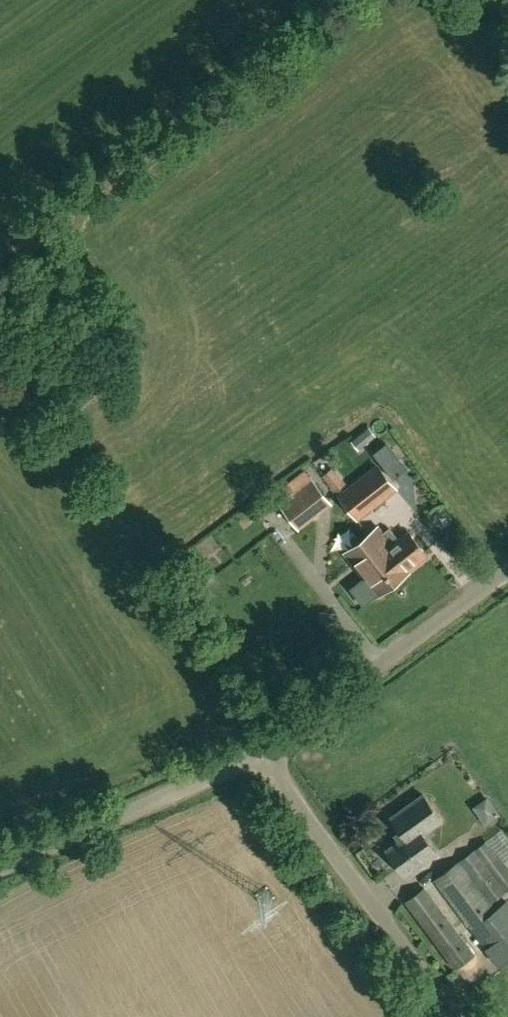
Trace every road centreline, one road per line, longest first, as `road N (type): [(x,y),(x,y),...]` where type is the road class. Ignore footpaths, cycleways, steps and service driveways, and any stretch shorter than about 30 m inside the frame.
road 1 (unclassified): [(460,1016),(261,750)]
road 2 (unclassified): [(261,750),(507,571)]
road 3 (unclassified): [(0,869),(147,810),(261,750)]

